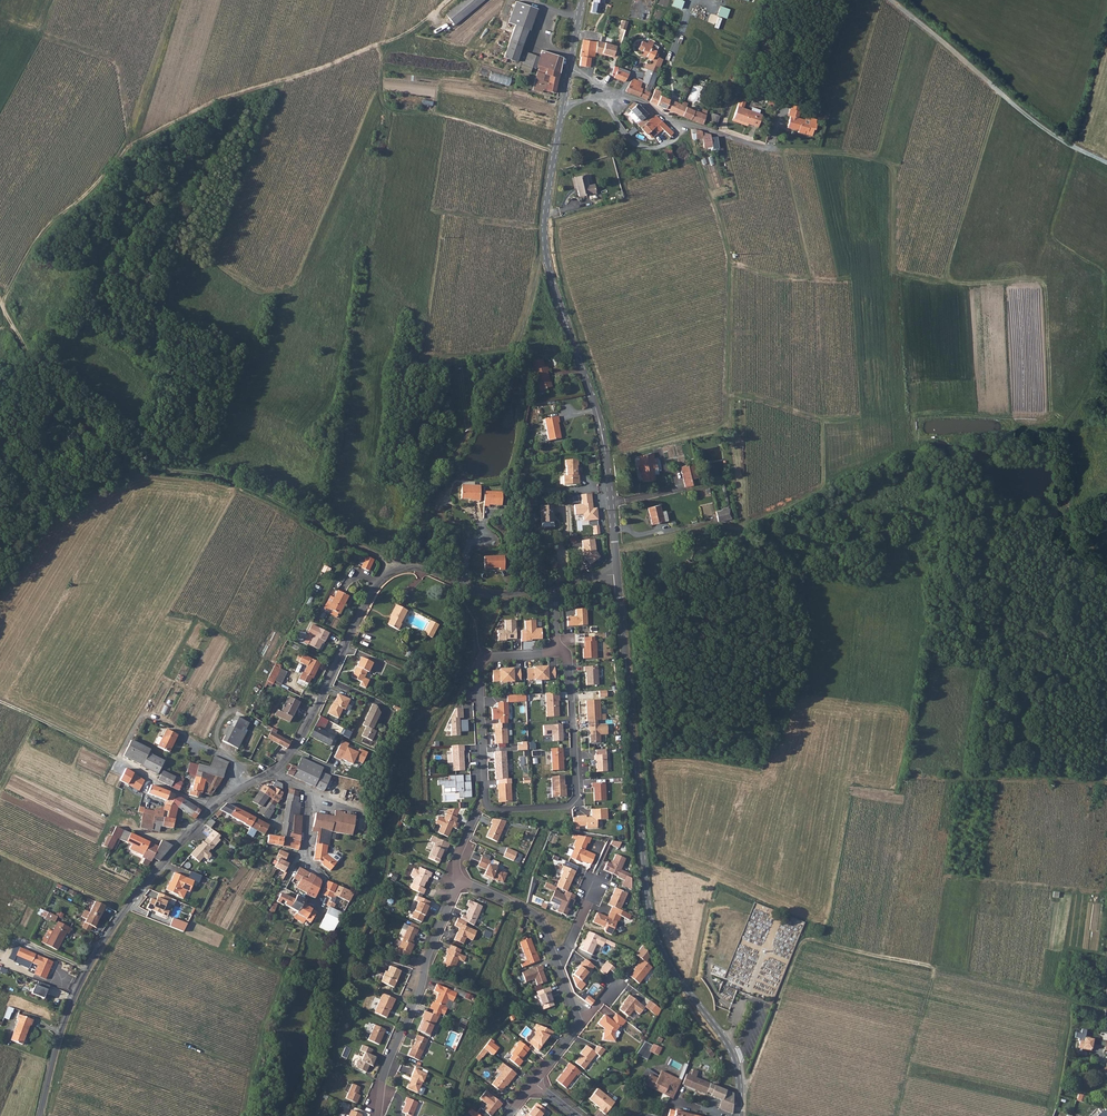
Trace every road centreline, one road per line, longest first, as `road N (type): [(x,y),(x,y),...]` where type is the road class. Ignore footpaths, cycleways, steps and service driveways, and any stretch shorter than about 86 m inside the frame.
road 1 (tertiary): [(739,1115),(733,1057),(673,972),(650,919),(617,575)]
road 2 (track): [(448,0),(380,46),(186,115),(130,148),(47,224),(0,300)]
road 3 (unclassified): [(396,570),(262,491),(129,459),(50,392),(2,304)]
road 4 (tertiary): [(617,575),(598,421),(546,262),(545,213),(562,106)]
road 5 (residential): [(557,653),(568,672),(576,796),(568,807),(494,811),(485,805),(479,669),(490,657)]
road 6 (unclassified): [(42,1115),(86,970),(212,805),(236,792)]
road 7 (residential): [(459,880),(385,1072),(378,1115)]
road 8 (unclassified): [(396,570),(371,593),(295,747),(272,772)]
road 9 (track): [(380,46),(381,96),(393,112),(465,121),(555,152)]
road 10 (track): [(546,262),(532,272),(511,348),(455,355)]
road 11 (track): [(124,763),(0,704)]
road 12 (residential): [(555,961),(526,910),(459,880)]
road 13 (residential): [(311,796),(305,861),(323,877),(319,916)]

